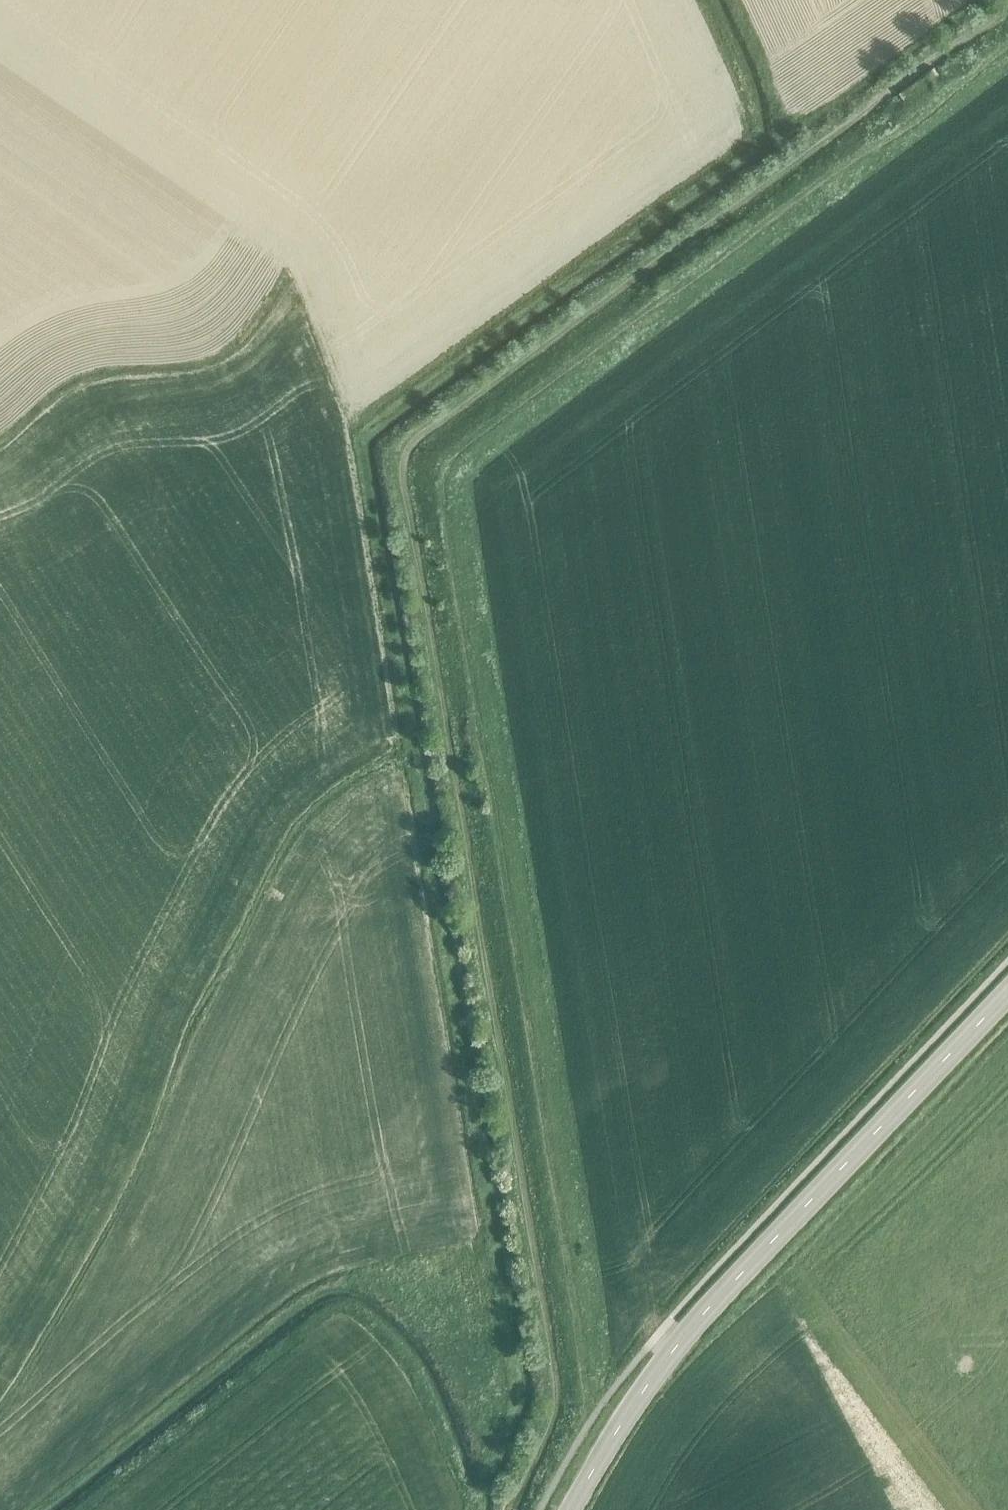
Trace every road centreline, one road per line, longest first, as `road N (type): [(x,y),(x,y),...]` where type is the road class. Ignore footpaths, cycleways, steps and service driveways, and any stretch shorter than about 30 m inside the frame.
road 1 (track): [(516,1509),(556,1428),(564,1359),(414,472),(457,409),(811,157),(866,100),(1007,9)]
road 2 (tertiary): [(1007,993),(698,1319),(646,1386),(571,1509)]

